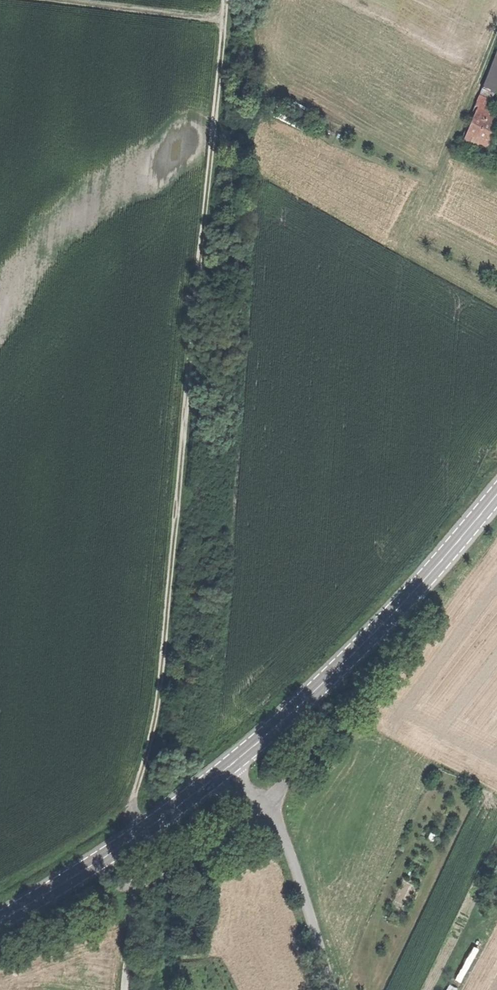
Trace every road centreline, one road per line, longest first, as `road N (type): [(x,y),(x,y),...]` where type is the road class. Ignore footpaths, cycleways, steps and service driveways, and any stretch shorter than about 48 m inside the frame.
road 1 (track): [(227,0),(162,676),(134,794),(149,843)]
road 2 (secondary): [(496,493),(359,648),(228,766)]
road 3 (secondary): [(228,766),(142,832),(0,921)]
road 4 (unclassified): [(333,989),(290,854),(228,766)]
road 5 (track): [(54,0),(225,20)]

